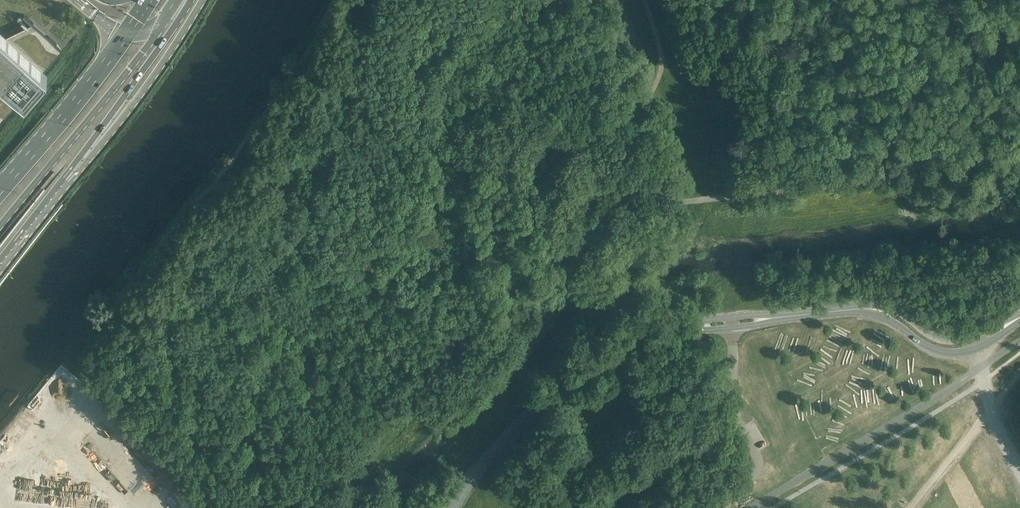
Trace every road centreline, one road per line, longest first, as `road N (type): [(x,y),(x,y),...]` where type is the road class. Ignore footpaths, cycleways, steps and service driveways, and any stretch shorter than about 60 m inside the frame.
road 1 (tertiary): [(451,507),(571,373),(622,343),(657,332),(872,310),(932,344),(957,348),(1019,319)]
road 2 (primary): [(0,225),(168,13)]
road 3 (primary): [(65,182),(142,92),(203,0)]
road 4 (primary): [(65,182),(190,0)]
road 5 (primary): [(124,37),(0,191)]

